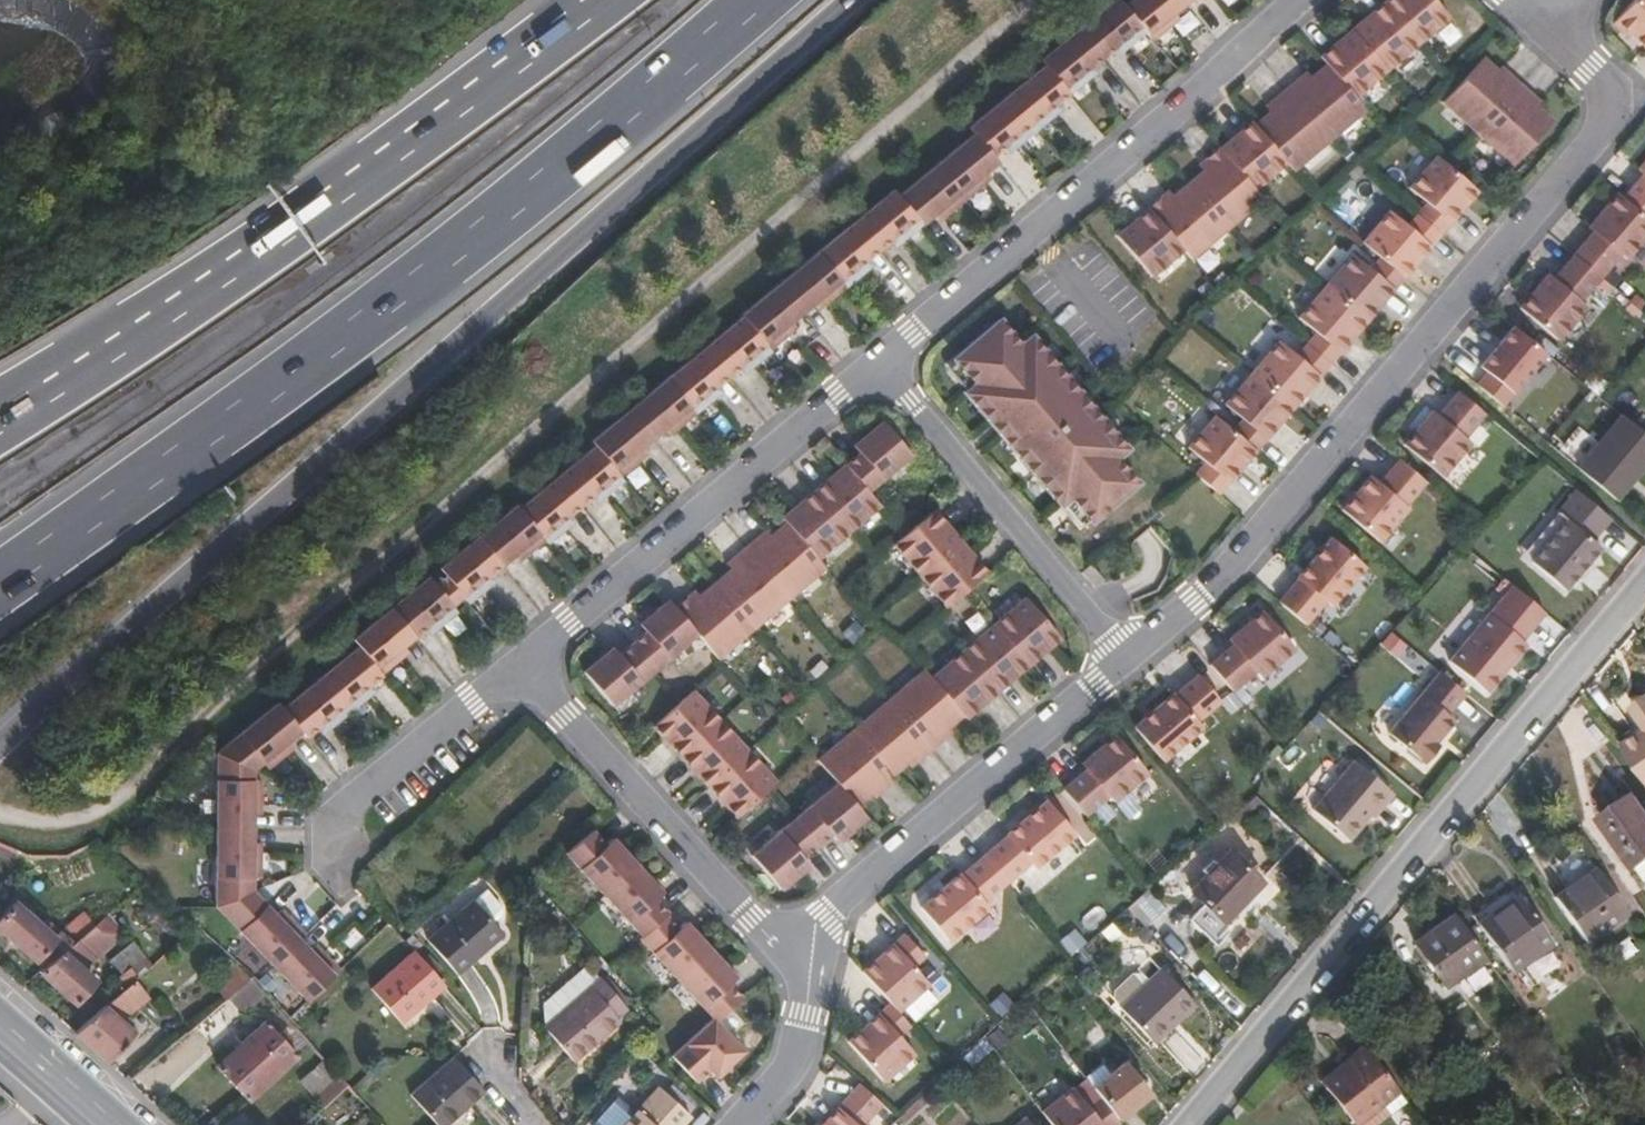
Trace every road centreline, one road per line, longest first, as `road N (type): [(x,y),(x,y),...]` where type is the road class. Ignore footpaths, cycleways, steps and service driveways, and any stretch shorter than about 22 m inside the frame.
road 1 (trunk): [(0,749),(430,362),(850,0)]
road 2 (trunk): [(0,588),(209,438),(750,0)]
road 3 (residential): [(1127,658),(1213,585),(1613,104),(1557,35)]
road 4 (trunk): [(602,0),(289,228),(0,416)]
road 5 (residential): [(1190,1124),(1644,582)]
road 6 (residential): [(1288,0),(878,362)]
road 7 (residential): [(878,362),(521,671)]
road 8 (residential): [(800,949),(1127,658)]
road 9 (residential): [(521,671),(752,916),(800,949)]
road 10 (residential): [(1127,658),(878,362)]
road 11 (residential): [(337,845),(332,807),(521,671)]
road 12 (residential): [(741,1124),(793,1068),(804,1012),(800,949)]
road 13 (primary): [(100,1124),(0,1034)]

